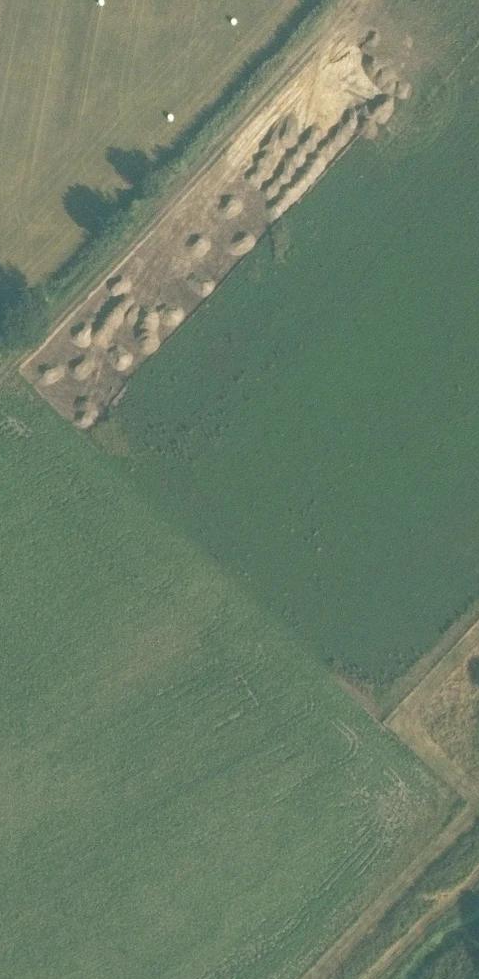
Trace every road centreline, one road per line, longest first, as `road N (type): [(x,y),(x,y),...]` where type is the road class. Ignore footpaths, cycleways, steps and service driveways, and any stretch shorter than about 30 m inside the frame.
road 1 (unclassified): [(0,385),(354,0)]

